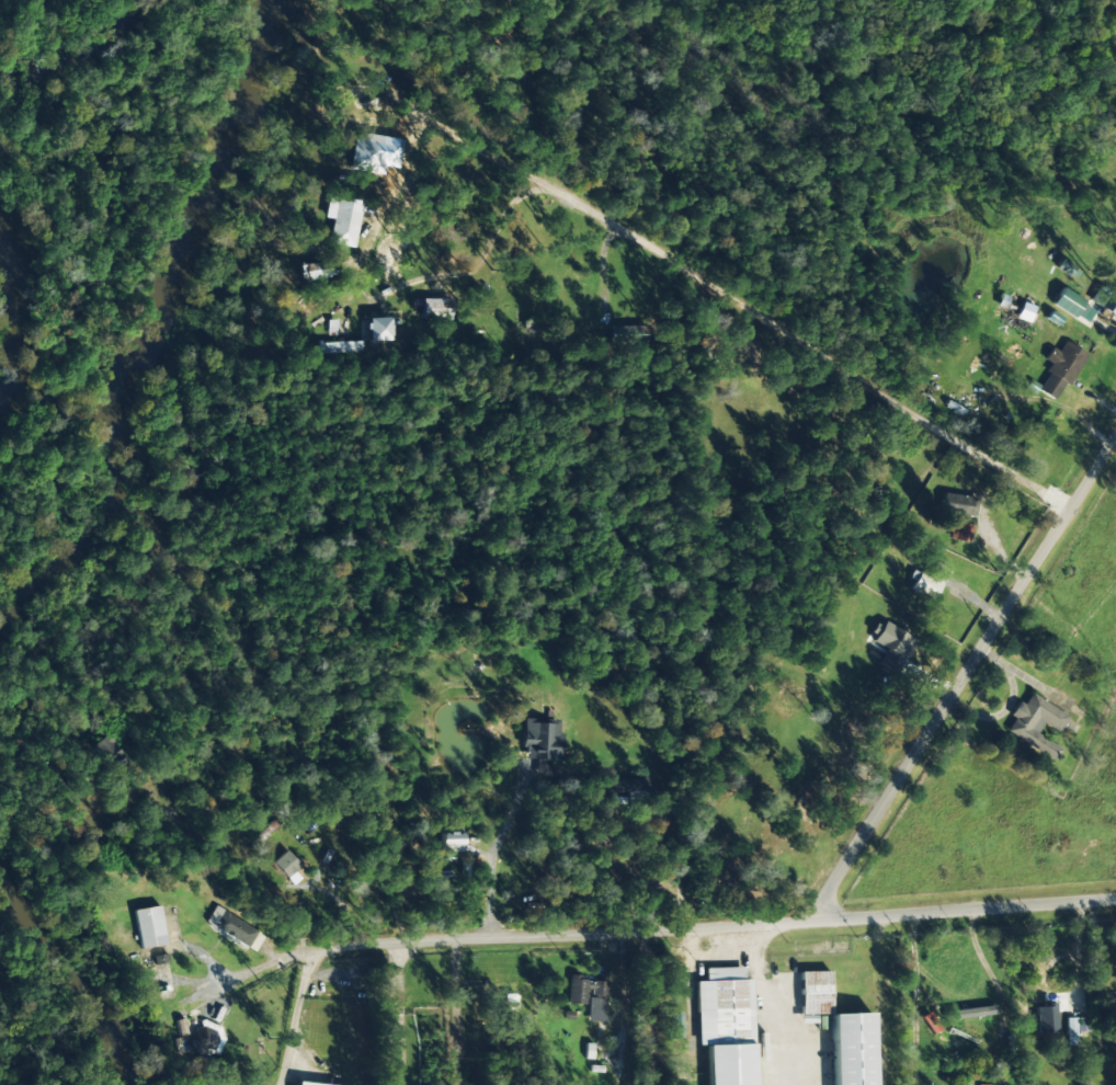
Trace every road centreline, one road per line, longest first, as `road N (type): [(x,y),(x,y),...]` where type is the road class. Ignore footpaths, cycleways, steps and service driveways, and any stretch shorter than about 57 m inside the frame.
road 1 (residential): [(1115,901),(323,949)]
road 2 (residential): [(808,924),(1115,436)]

